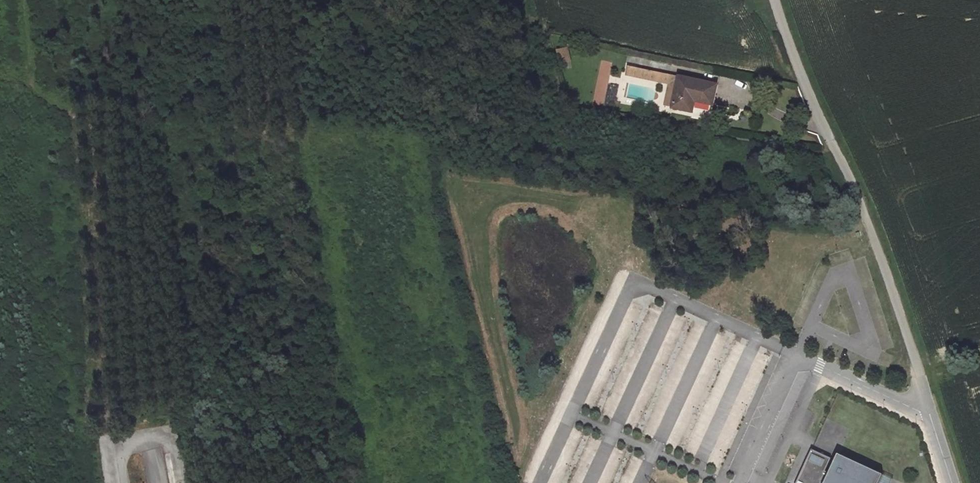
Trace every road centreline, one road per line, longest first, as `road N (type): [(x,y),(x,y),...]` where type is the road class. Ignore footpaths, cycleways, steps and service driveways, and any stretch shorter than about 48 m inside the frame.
road 1 (residential): [(952,482),(871,224),(775,0)]

